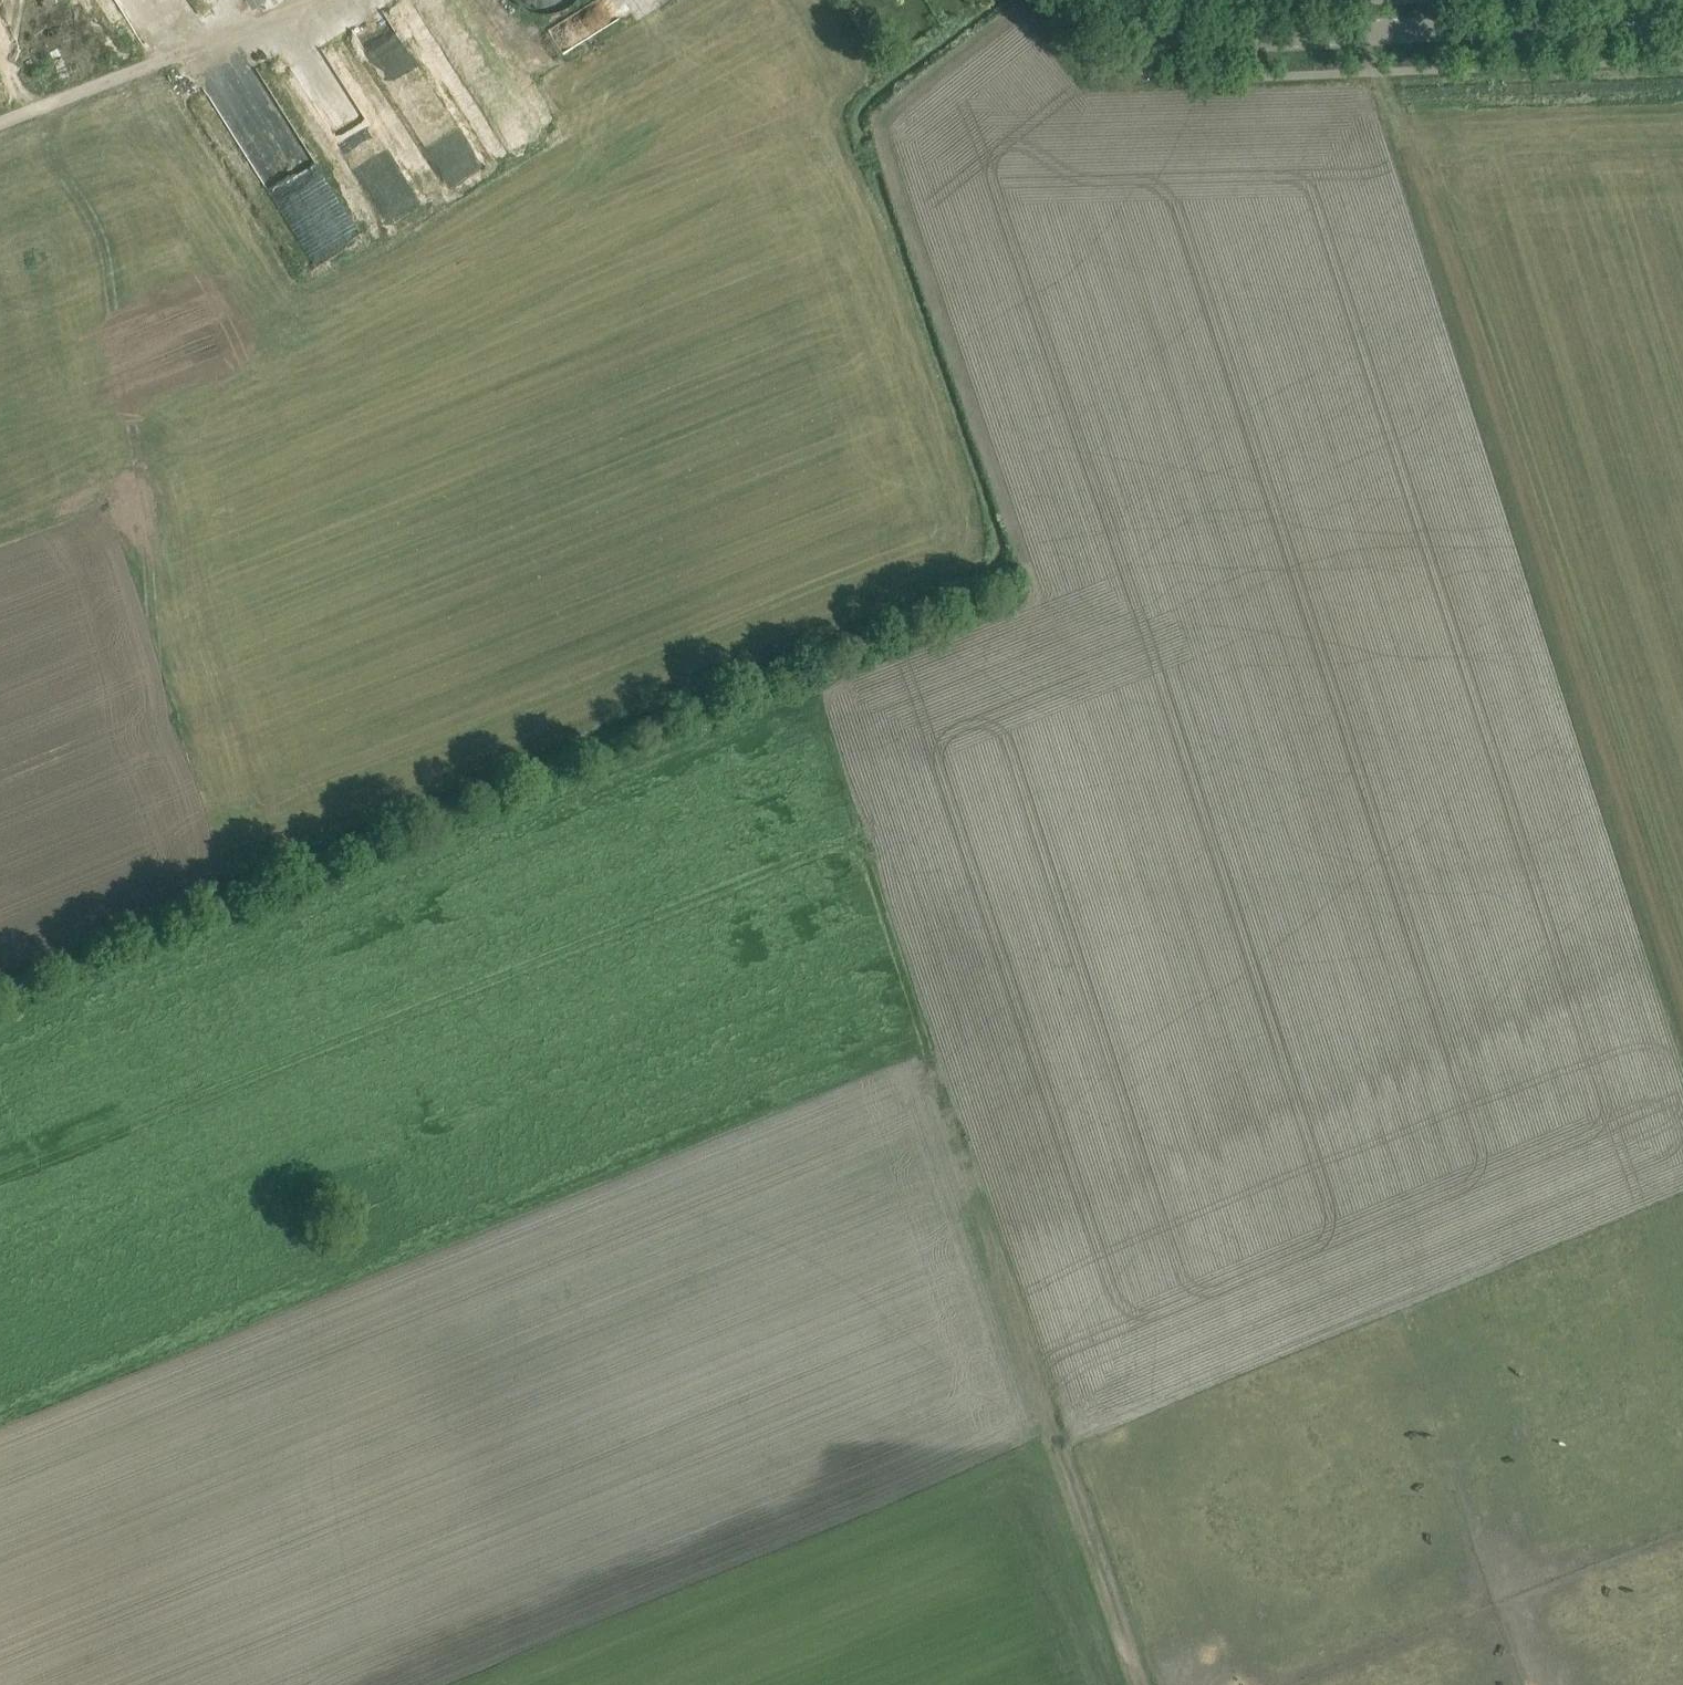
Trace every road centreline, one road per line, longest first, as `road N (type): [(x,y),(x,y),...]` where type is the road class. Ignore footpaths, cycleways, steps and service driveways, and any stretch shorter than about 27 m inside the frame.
road 1 (tertiary): [(1682,14),(1234,37),(1169,27),(1117,0)]
road 2 (track): [(0,124),(324,0)]

